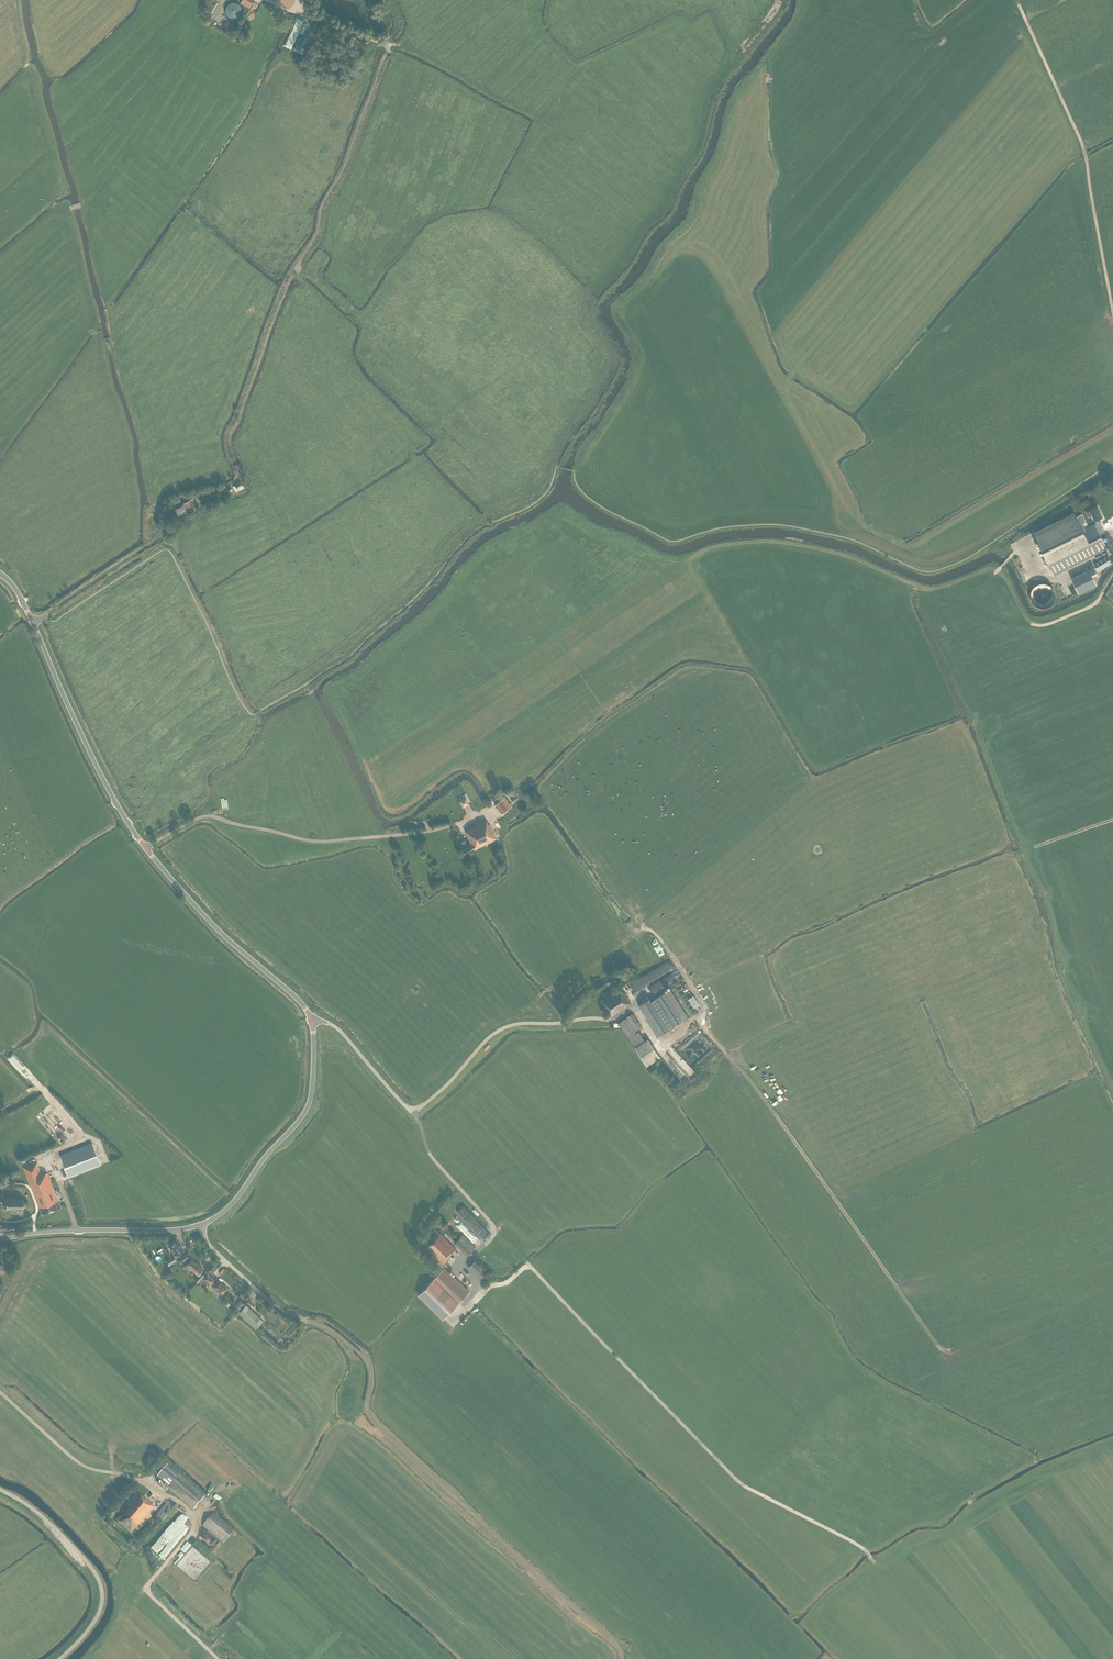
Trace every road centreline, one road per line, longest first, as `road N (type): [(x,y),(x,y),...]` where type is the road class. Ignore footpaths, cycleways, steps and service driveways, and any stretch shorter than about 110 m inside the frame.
road 1 (unclassified): [(203,1224),(242,1193),(309,1106),(312,1021),(144,846),(82,735),(25,605),(0,575)]
road 2 (track): [(480,1287),(508,1281),(527,1264),(744,1485),(871,1559)]
road 3 (track): [(696,1019),(740,1066),(937,1345),(949,1351)]
road 4 (track): [(265,0),(389,46),(299,269)]
road 5 (track): [(1112,309),(1084,151),(1018,4)]
road 6 (track): [(42,617),(164,531),(176,498),(220,488),(239,473)]
road 7 (track): [(159,1493),(185,1505),(195,1525),(145,1589),(218,1658)]
road 8 (unclassified): [(60,1658),(96,1622),(101,1585),(68,1541),(0,1490)]
road 9 (unclassified): [(0,1239),(203,1224)]
road 10 (track): [(658,1044),(703,1008),(647,930)]
road 11 (unclassified): [(203,1224),(214,1250),(257,1290),(311,1322)]

